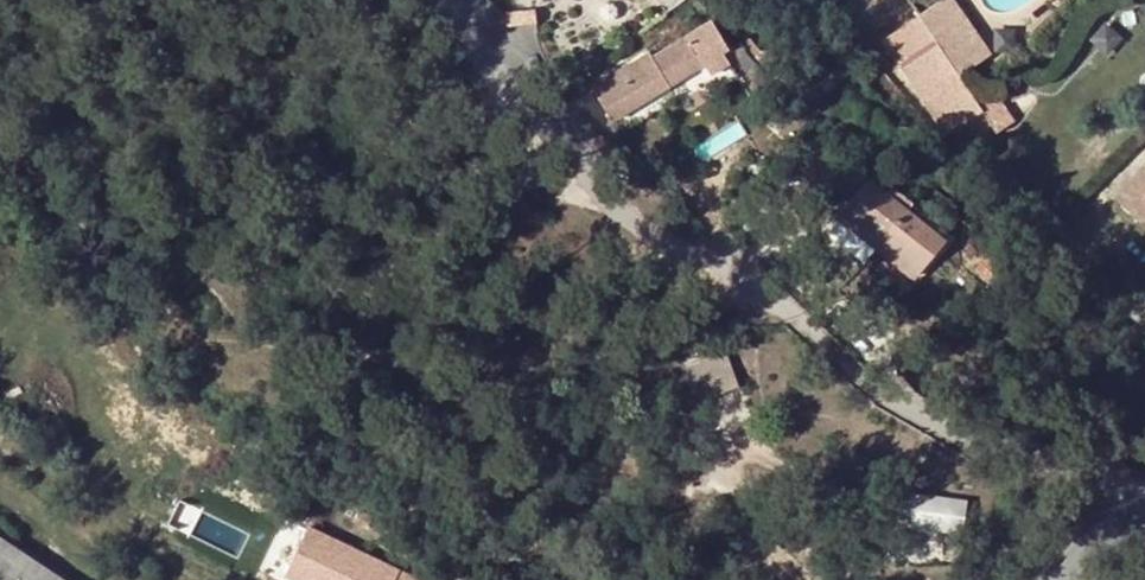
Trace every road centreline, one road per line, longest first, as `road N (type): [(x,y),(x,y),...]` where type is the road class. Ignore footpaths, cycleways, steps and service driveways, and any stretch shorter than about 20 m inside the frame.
road 1 (residential): [(1144,491),(995,441),(859,373),(811,315),(763,278),(663,241),(523,90),(458,0)]

